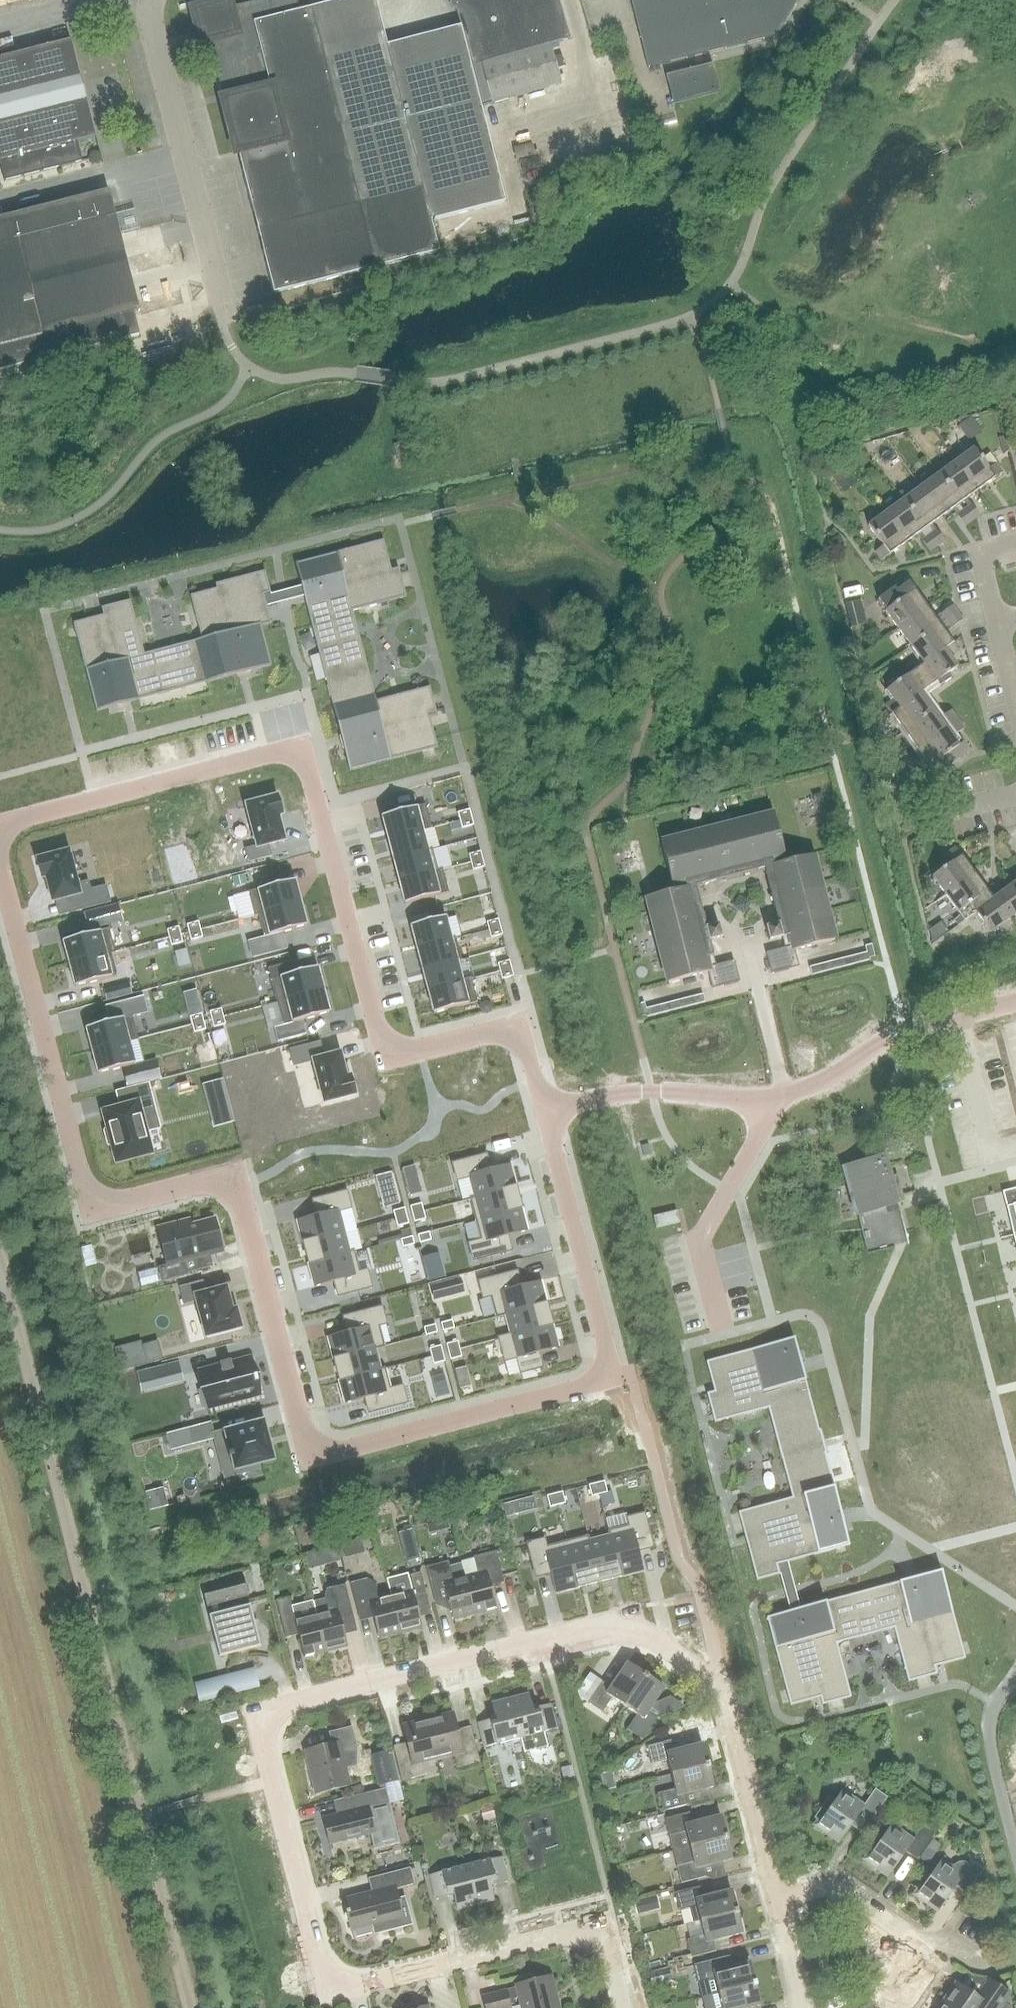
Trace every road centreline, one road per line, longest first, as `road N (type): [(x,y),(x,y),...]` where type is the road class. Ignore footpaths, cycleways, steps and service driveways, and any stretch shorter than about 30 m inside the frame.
road 1 (residential): [(545,1111),(607,1370),(584,1388),(308,1460),(234,1182),(97,1203),(81,1180),(0,874)]
road 2 (residential): [(623,2007),(613,1960),(584,1935),(365,1983),(329,1972),(272,1780),(268,1731),(288,1704),(543,1643)]
road 3 (residential): [(0,828),(306,747),(384,1059),(522,1025),(537,1081)]
road 4 (unclassified): [(190,2007),(0,1246)]
road 5 (residential): [(776,1898),(733,1718),(717,1684),(631,1621),(543,1643)]
road 6 (unclassified): [(220,294),(153,15),(157,0)]
road 7 (residential): [(778,1097),(814,1087),(902,1030),(1015,1001)]
road 8 (residential): [(719,1322),(698,1240),(778,1097)]
road 9 (residential): [(545,1111),(651,1091),(778,1097)]
road 10 (residential): [(877,2007),(912,1958),(899,1928),(833,1882),(776,1898)]

